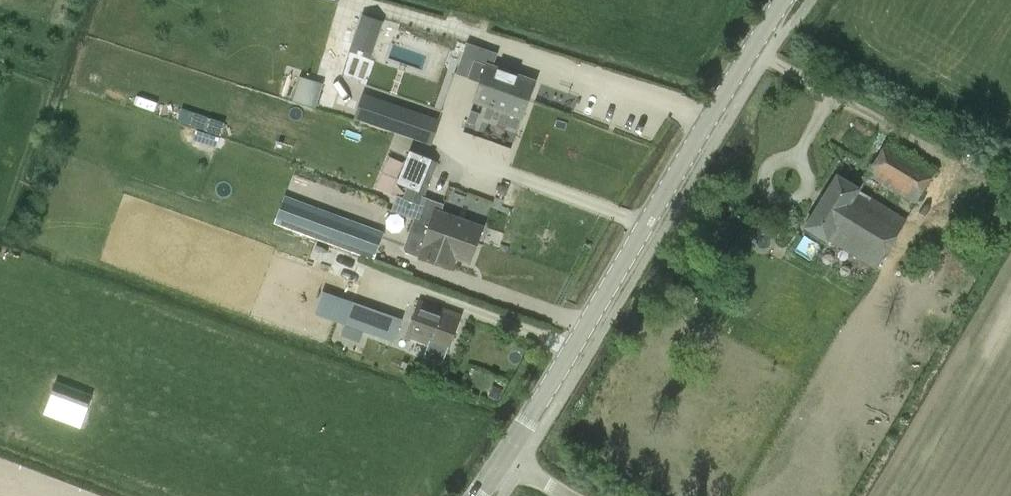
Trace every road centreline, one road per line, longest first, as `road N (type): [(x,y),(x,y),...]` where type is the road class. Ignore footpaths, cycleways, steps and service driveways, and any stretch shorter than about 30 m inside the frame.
road 1 (tertiary): [(504,457),(784,0)]

